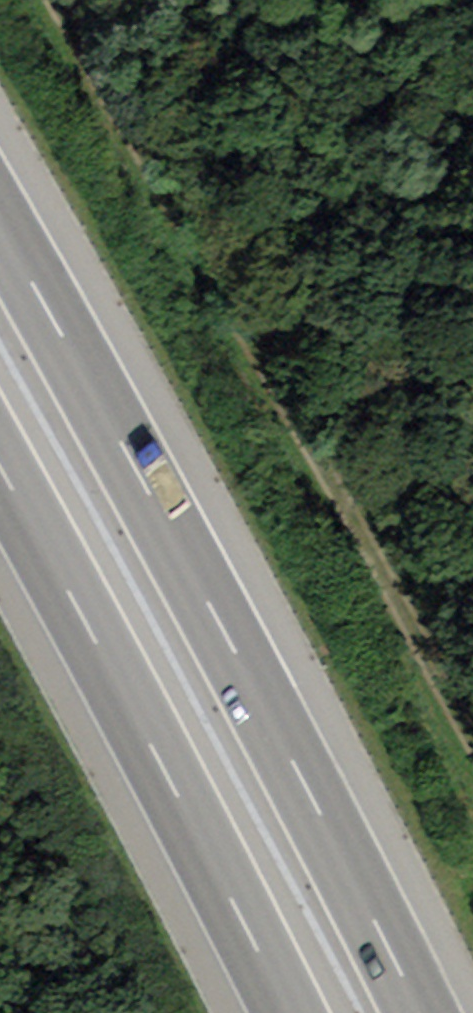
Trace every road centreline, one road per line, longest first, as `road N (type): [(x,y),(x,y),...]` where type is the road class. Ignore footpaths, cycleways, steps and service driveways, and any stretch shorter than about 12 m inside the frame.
road 1 (motorway): [(421,1012),(0,224)]
road 2 (track): [(472,718),(158,83),(106,0)]
road 3 (motorway): [(0,466),(290,1012)]

